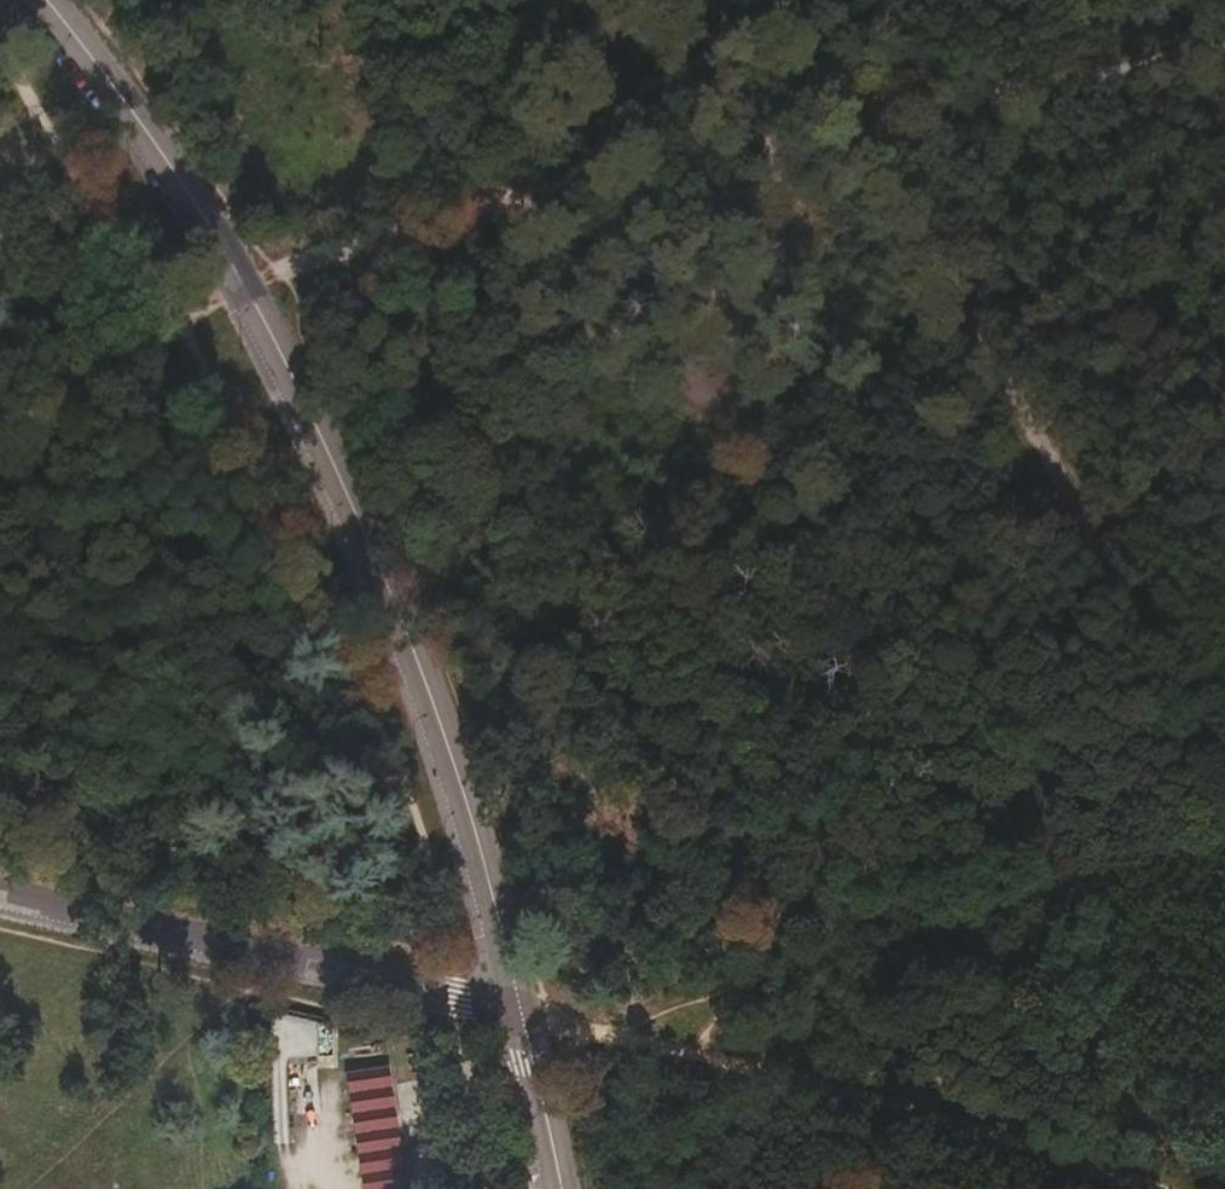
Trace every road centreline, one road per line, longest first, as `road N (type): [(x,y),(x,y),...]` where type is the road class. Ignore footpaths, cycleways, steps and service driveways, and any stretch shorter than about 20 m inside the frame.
road 1 (unclassified): [(513,1013),(395,626),(240,287),(42,0)]
road 2 (track): [(513,1013),(956,1123),(1147,1188)]
road 3 (unclassified): [(513,1013),(0,893)]
road 4 (track): [(778,0),(849,132),(1029,413)]
road 5 (track): [(1029,413),(1090,545),(1157,647)]
road 6 (unclassified): [(558,1188),(513,1013)]
road 7 (track): [(1157,647),(1224,775)]

